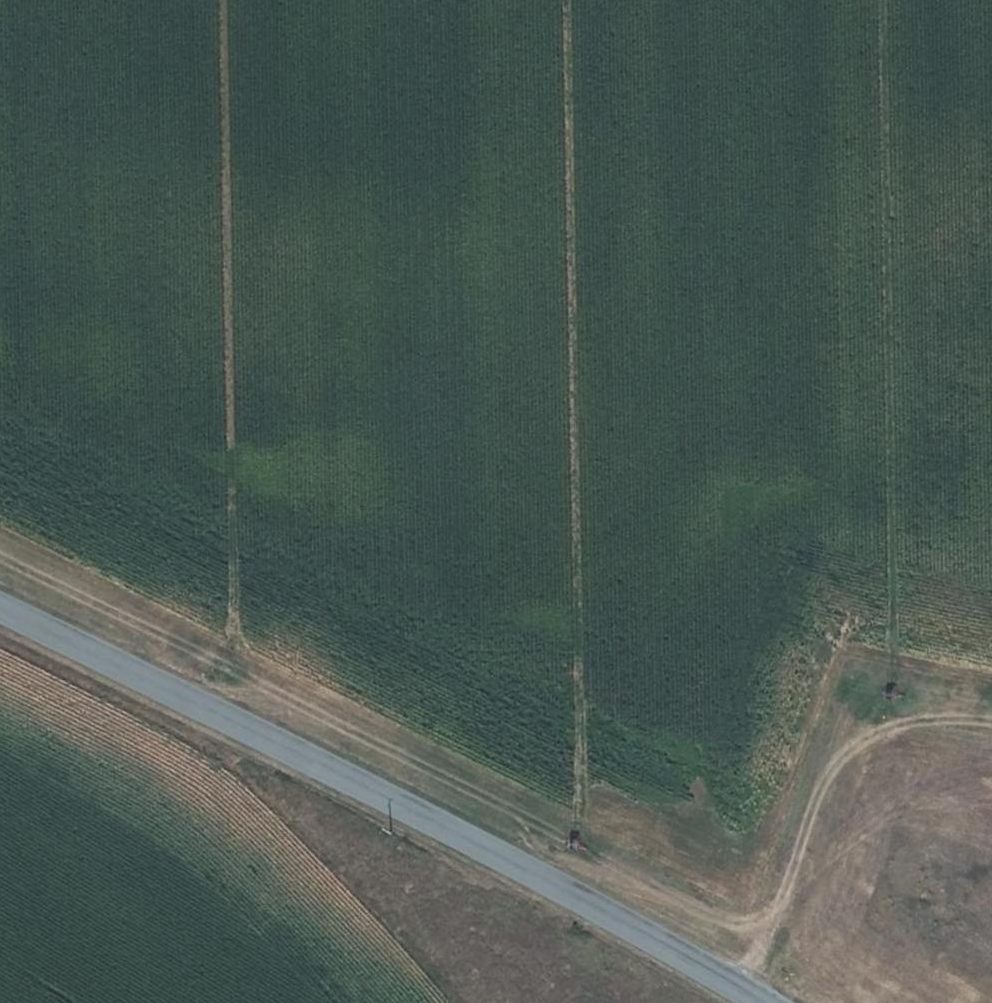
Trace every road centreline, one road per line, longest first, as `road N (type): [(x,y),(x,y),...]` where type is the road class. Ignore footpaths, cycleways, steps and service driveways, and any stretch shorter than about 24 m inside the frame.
road 1 (tertiary): [(0,609),(560,889),(768,1002)]

